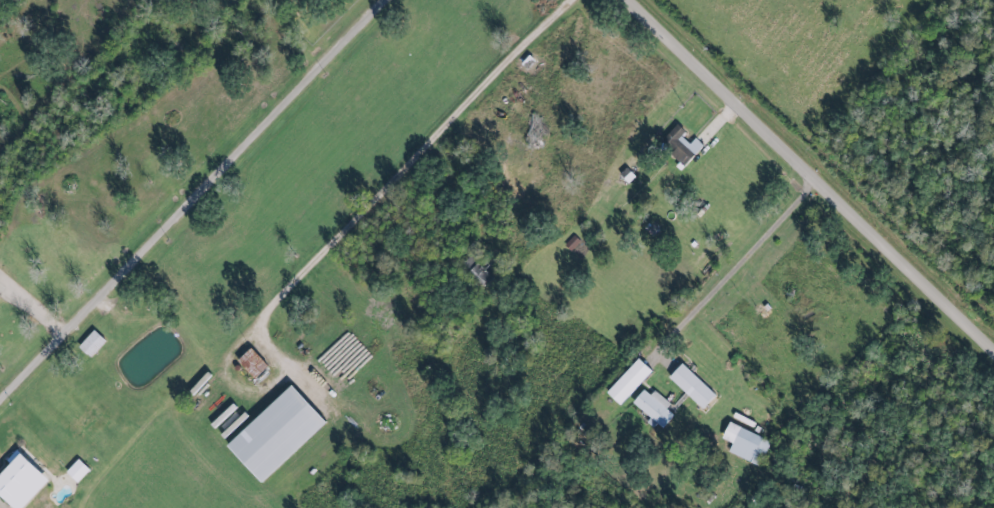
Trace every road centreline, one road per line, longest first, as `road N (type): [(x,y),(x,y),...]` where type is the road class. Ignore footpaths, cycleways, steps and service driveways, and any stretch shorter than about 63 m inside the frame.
road 1 (residential): [(389,0),(0,399)]
road 2 (tertiary): [(993,350),(629,0)]
road 3 (residential): [(578,0),(253,328)]

